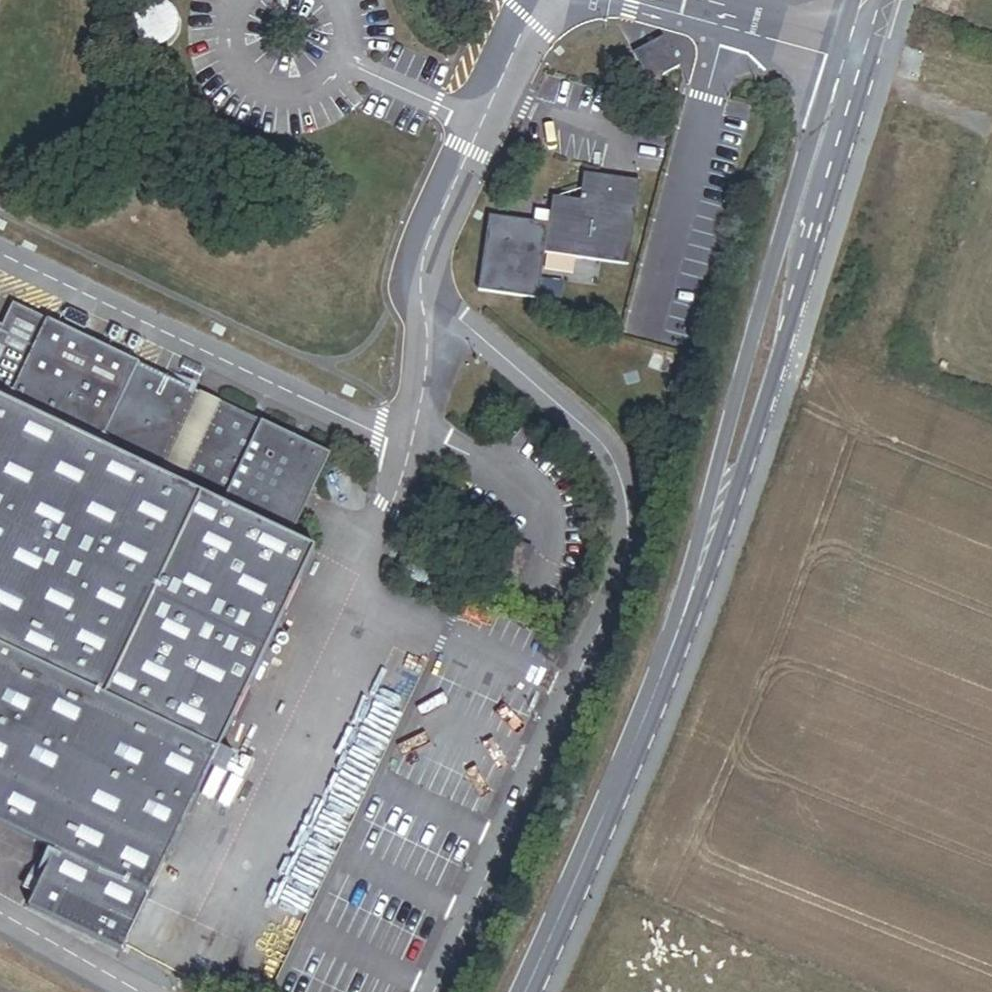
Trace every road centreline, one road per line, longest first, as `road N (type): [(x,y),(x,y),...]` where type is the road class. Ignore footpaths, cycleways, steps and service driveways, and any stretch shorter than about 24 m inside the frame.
road 1 (tertiary): [(525,991),(705,563),(854,62)]
road 2 (unclassified): [(422,308),(465,332),(590,445),(624,515),(612,590),(427,991)]
road 3 (unclassified): [(402,436),(384,509),(126,985)]
road 4 (unclassified): [(0,253),(355,422),(402,436)]
road 5 (unclassified): [(554,0),(487,134),(422,308)]
road 6 (unclassified): [(628,0),(854,62)]
road 7 (unclassified): [(0,914),(126,985)]
road 8 (unclassified): [(422,308),(402,436)]

